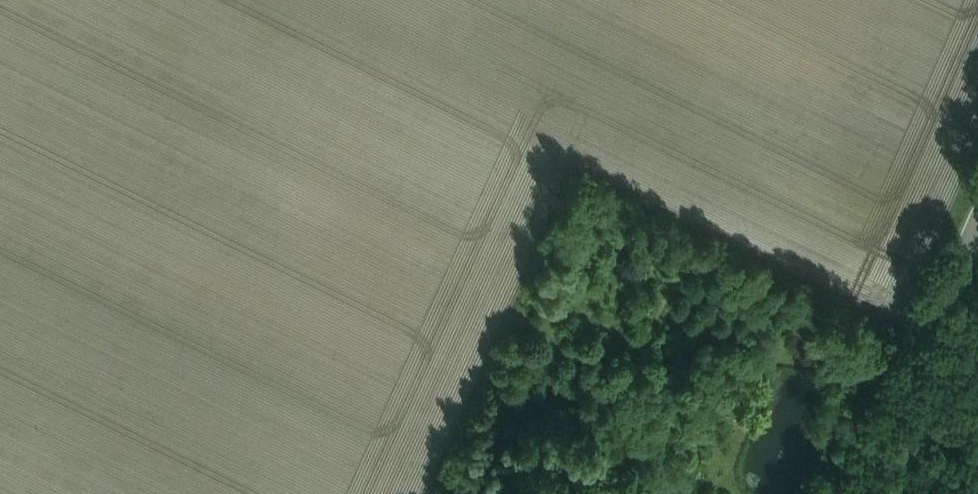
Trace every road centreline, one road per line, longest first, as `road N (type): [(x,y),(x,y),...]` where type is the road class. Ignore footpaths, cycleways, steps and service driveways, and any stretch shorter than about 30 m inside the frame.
road 1 (unclassified): [(855,493),(977,218)]

